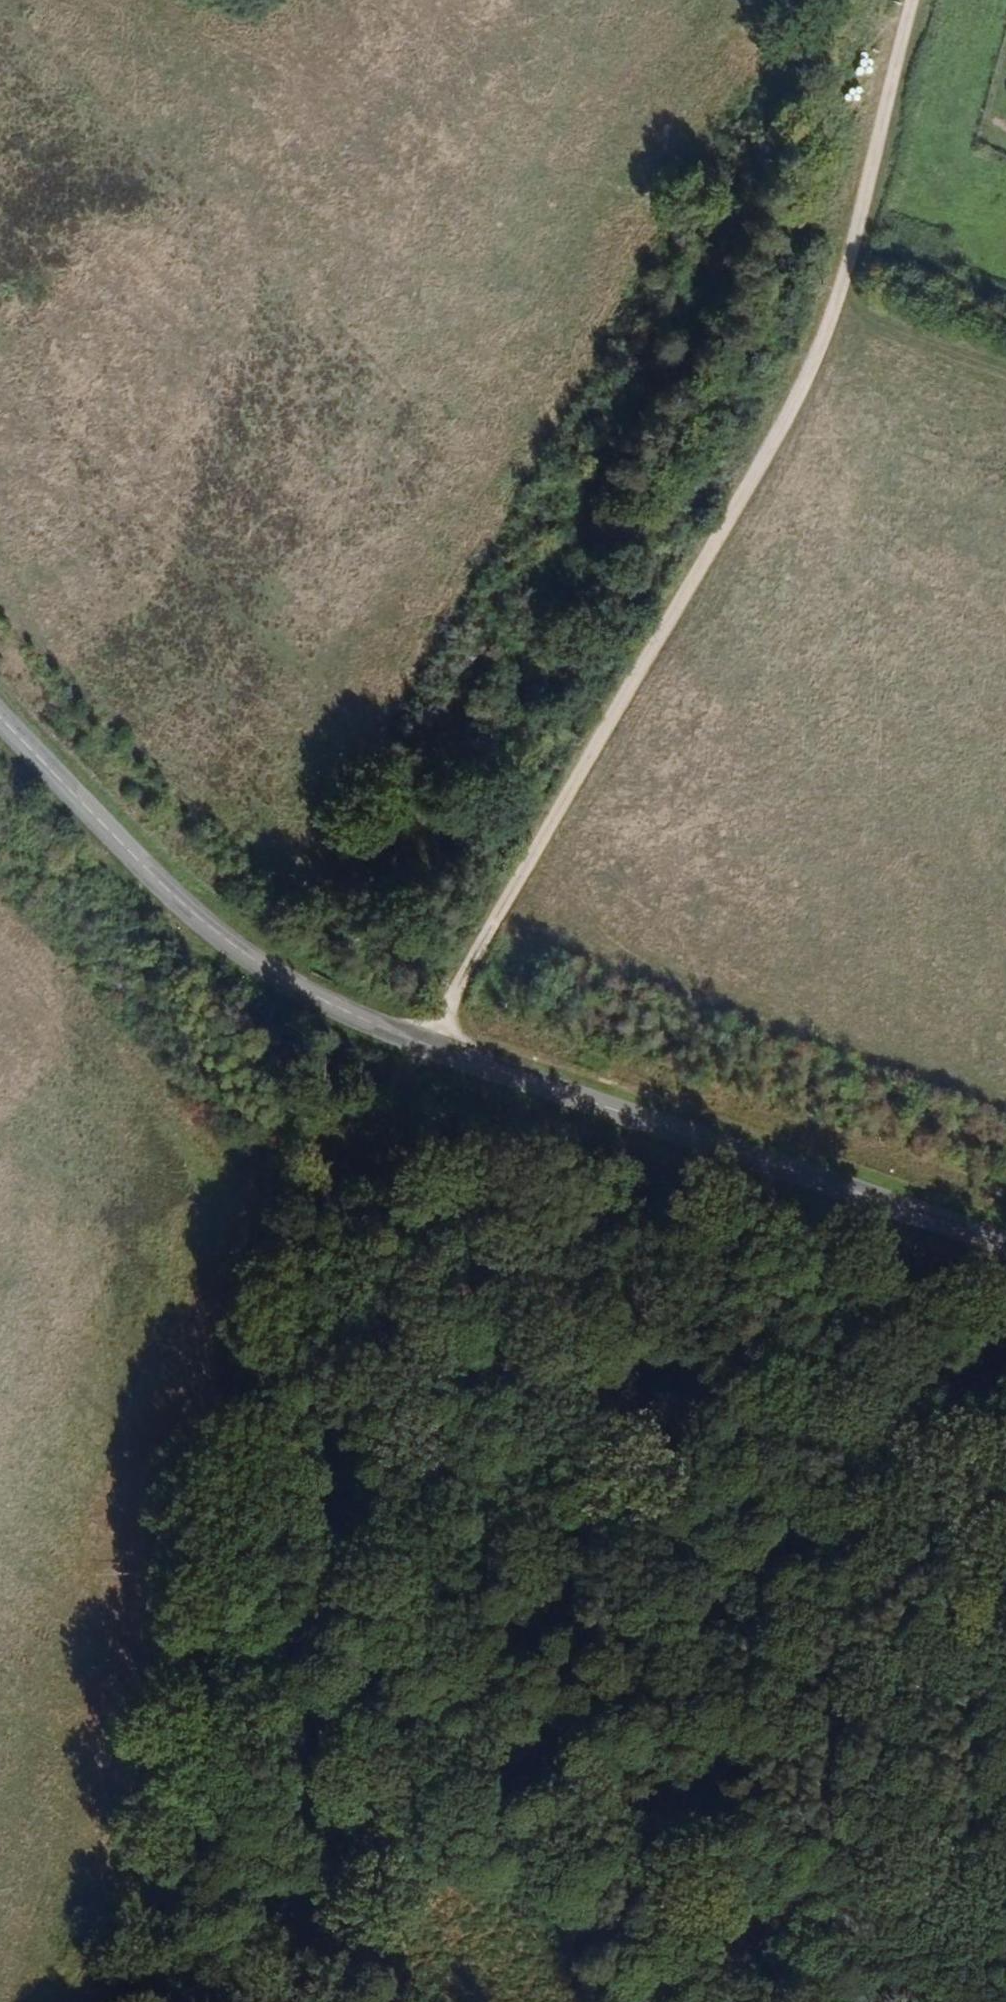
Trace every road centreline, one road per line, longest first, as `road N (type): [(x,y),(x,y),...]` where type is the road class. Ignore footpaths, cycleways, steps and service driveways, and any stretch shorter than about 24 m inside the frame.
road 1 (secondary): [(1005,1248),(436,1052),(229,949),(0,716)]

